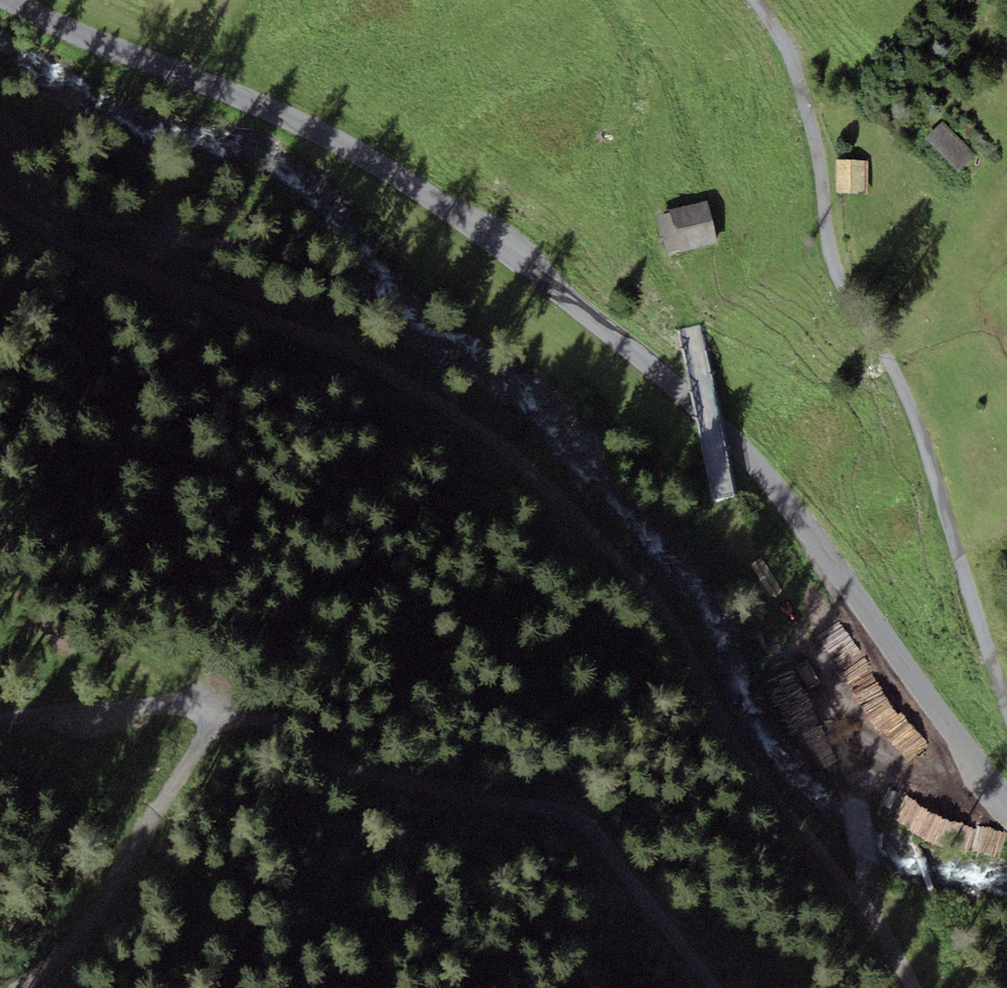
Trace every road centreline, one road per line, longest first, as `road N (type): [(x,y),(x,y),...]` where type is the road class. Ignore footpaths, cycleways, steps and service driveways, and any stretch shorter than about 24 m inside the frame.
road 1 (tertiary): [(10,0),(353,147),(625,343),(760,466),(932,711),(1006,800)]
road 2 (track): [(0,224),(15,239),(397,391),(564,510),(695,728),(907,987)]
road 3 (track): [(1006,711),(927,452),(849,255),(788,65),(748,0)]
road 4 (track): [(215,711),(310,730),(576,819),(659,898),(726,987)]
road 5 (track): [(215,711),(209,736),(94,925),(14,987)]
road 6 (track): [(0,723),(197,693),(215,711)]

